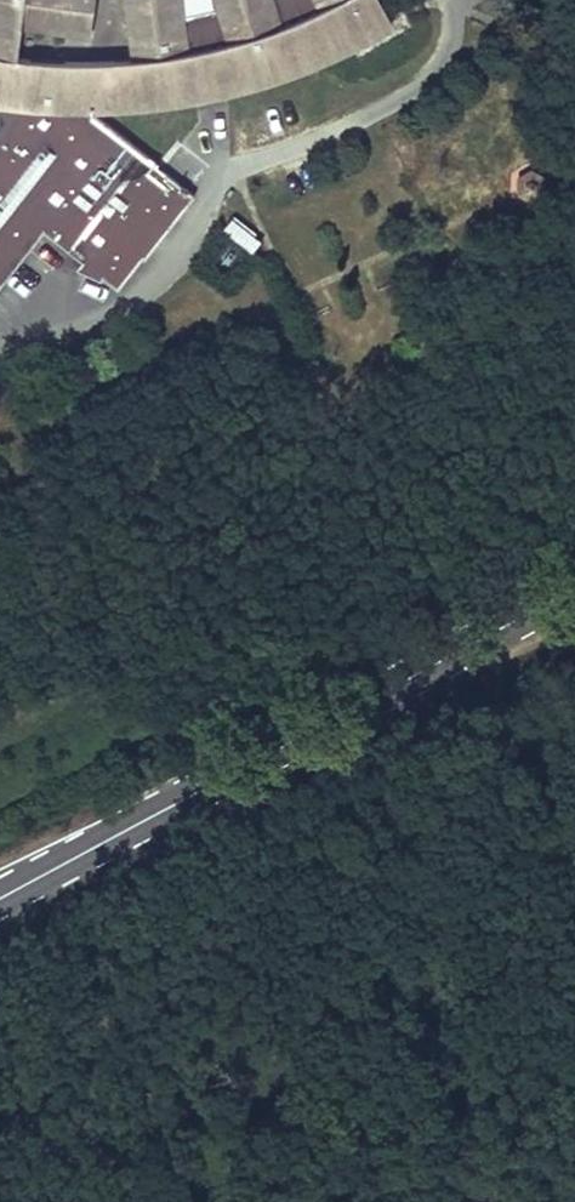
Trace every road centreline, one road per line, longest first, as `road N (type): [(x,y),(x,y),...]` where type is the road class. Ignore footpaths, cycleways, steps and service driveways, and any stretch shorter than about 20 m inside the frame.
road 1 (primary): [(0,901),(574,589)]

